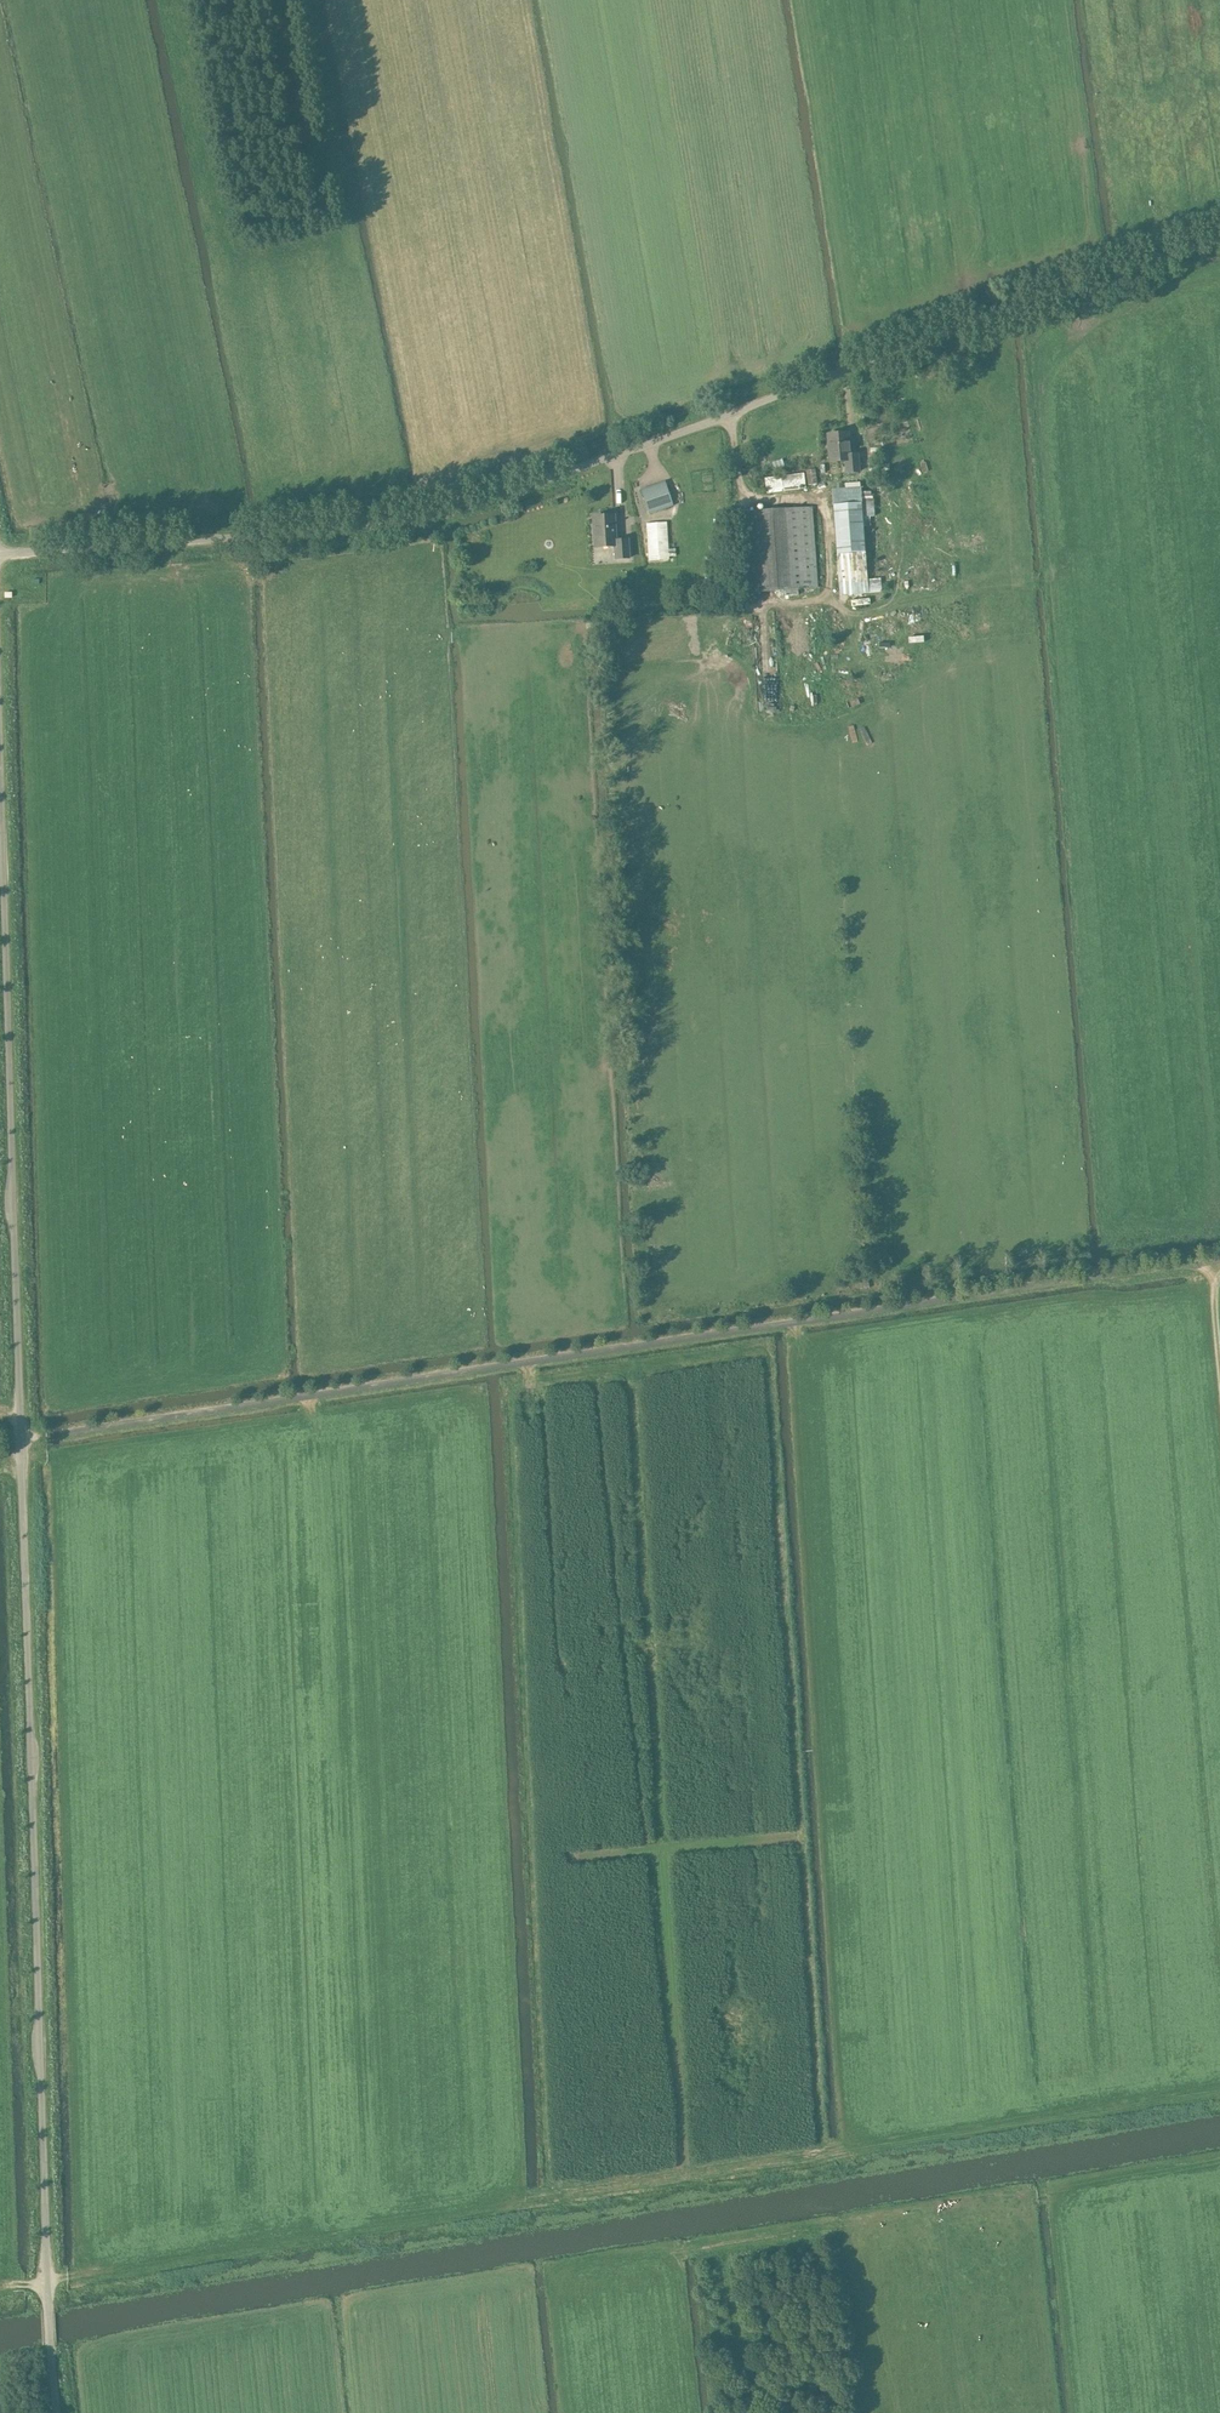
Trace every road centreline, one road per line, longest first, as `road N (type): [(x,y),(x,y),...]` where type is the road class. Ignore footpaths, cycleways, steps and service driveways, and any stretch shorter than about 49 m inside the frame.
road 1 (unclassified): [(56,2412),(0,767)]
road 2 (unclassified): [(0,560),(430,525),(1219,246)]
road 3 (track): [(0,2292),(1219,2085)]
road 4 (track): [(22,1439),(1219,1261)]

